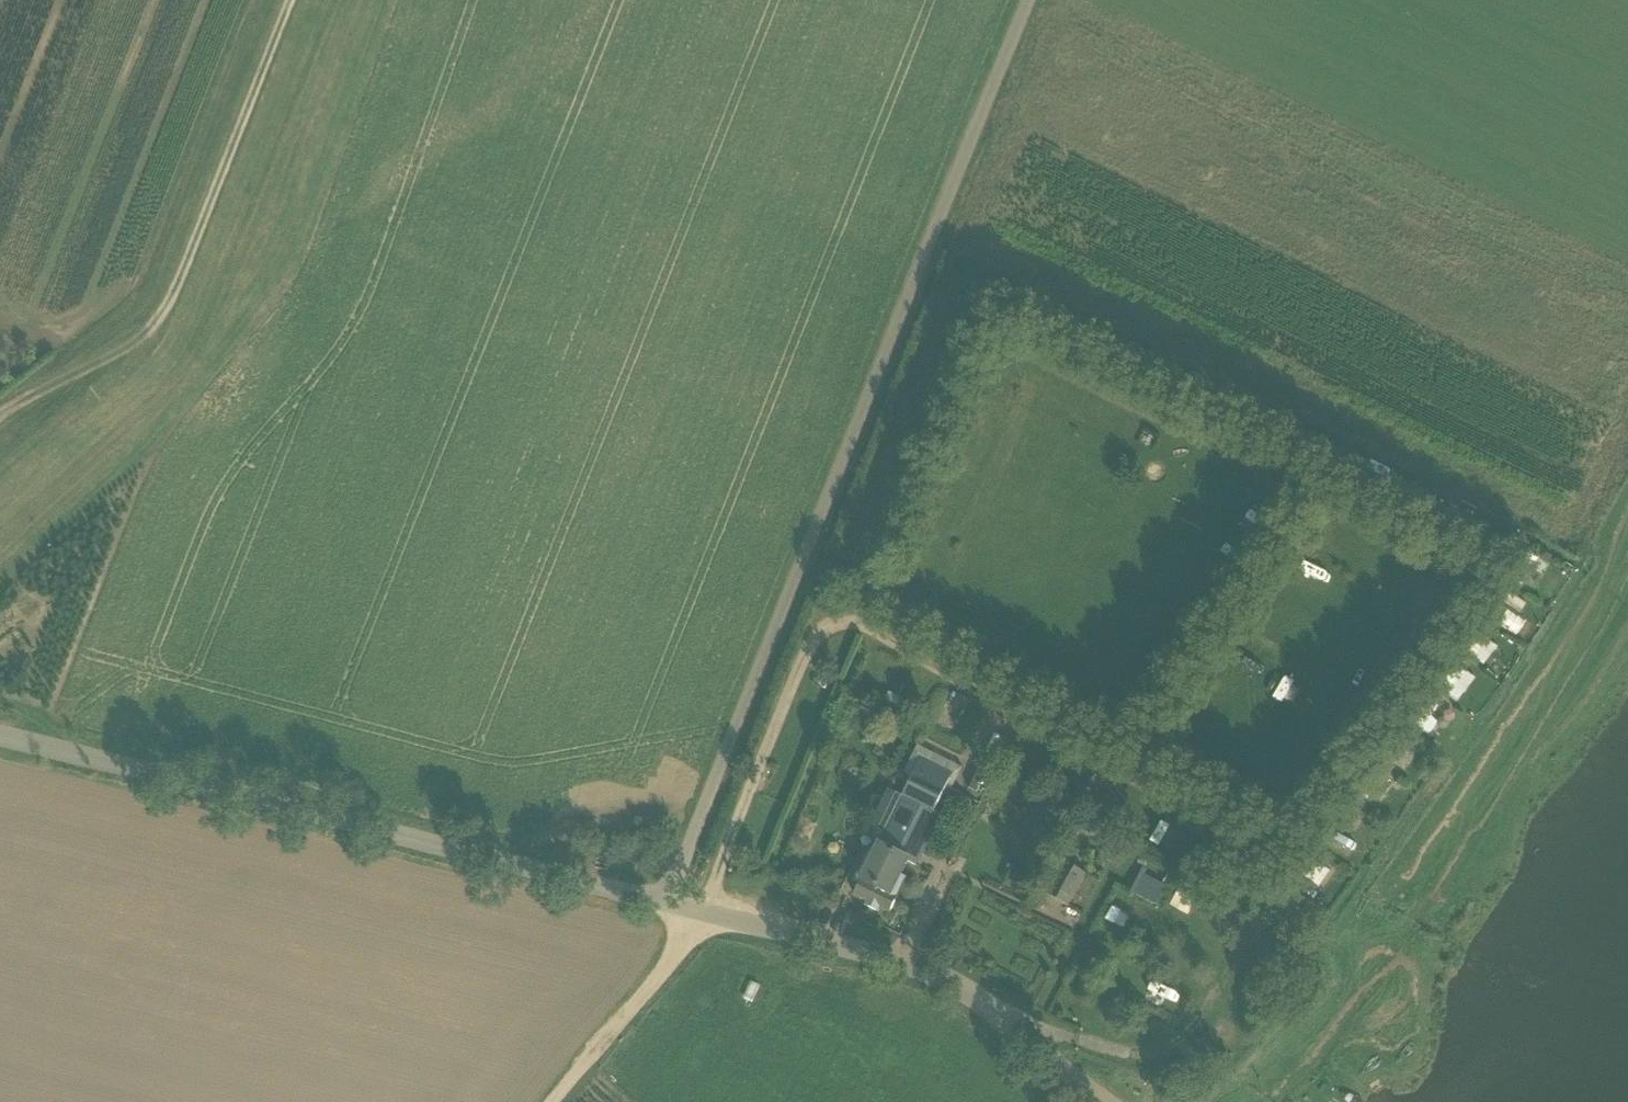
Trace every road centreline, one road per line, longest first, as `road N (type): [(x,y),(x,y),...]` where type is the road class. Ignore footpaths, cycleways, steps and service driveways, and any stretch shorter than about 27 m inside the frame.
road 1 (unclassified): [(666,906),(1030,0)]
road 2 (tertiary): [(666,906),(0,735)]
road 3 (track): [(0,410),(155,332),(290,0)]
road 4 (tertiary): [(1101,1101),(934,983),(666,906)]
road 5 (track): [(703,915),(682,955),(551,1101)]

